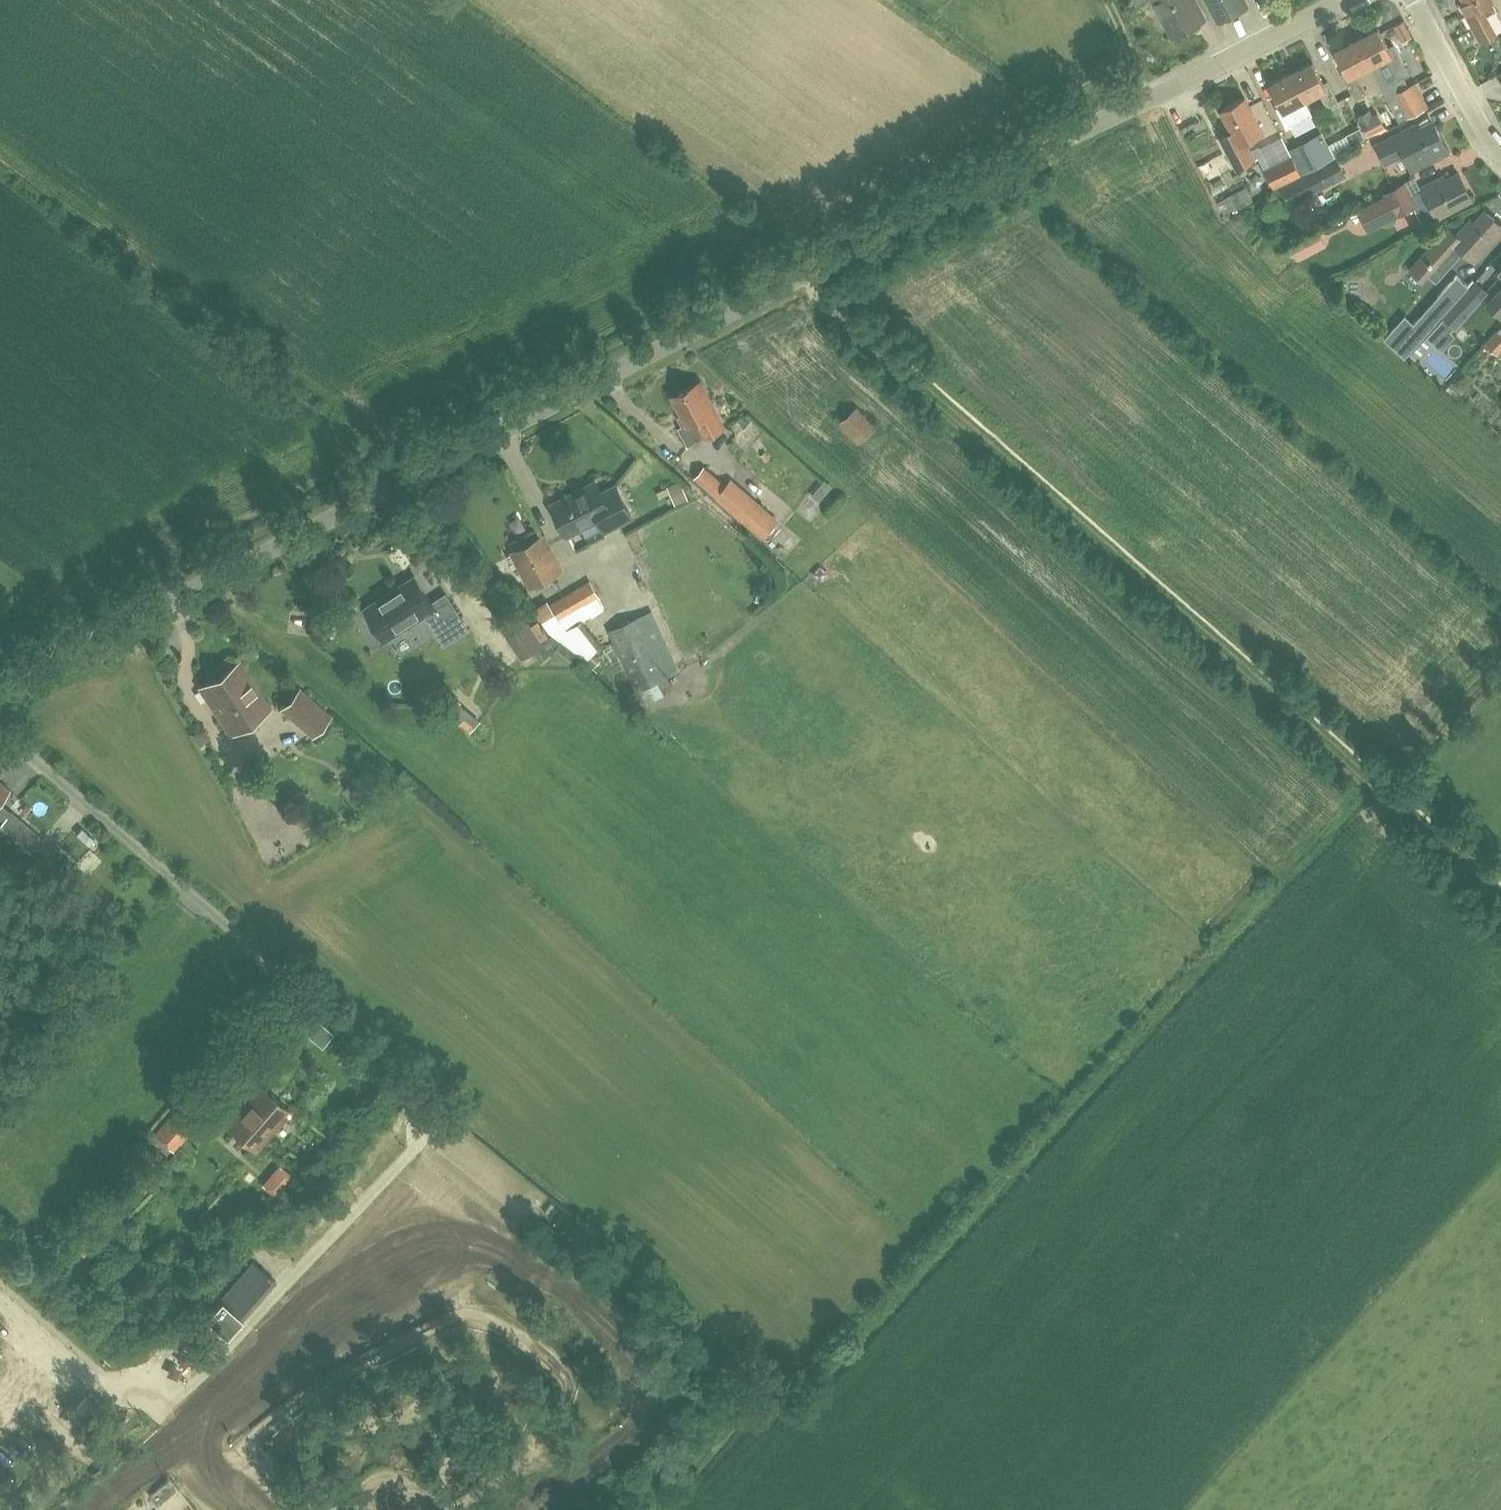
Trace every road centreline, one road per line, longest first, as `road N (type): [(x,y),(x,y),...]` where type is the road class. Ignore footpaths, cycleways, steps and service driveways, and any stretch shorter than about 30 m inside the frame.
road 1 (unclassified): [(0,689),(812,278),(1040,152)]
road 2 (track): [(1500,903),(822,301),(812,278)]
road 3 (residential): [(1040,152),(1343,0)]
road 4 (residential): [(1500,156),(1418,0)]

